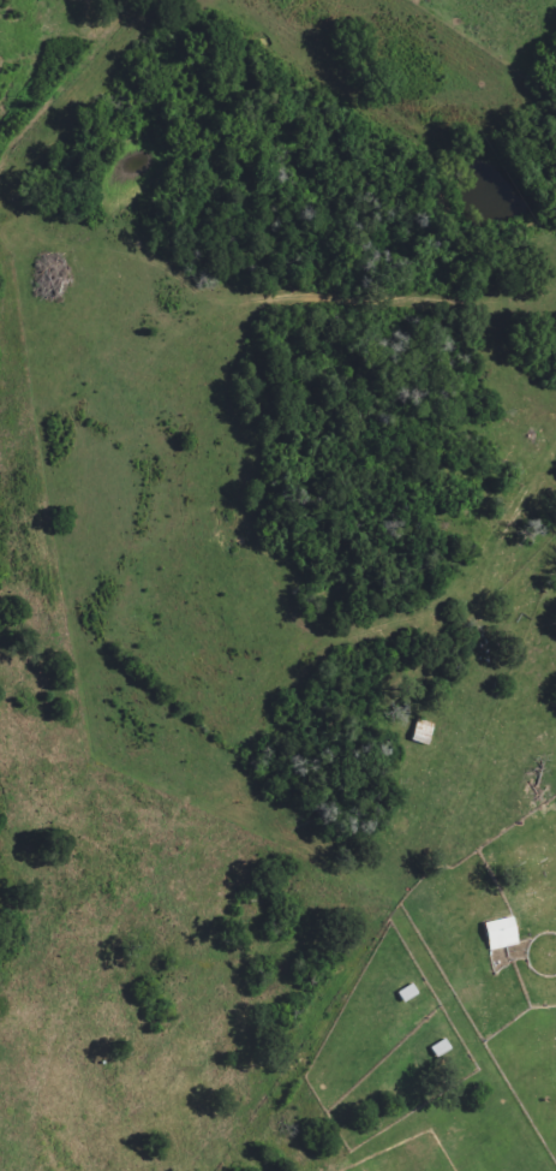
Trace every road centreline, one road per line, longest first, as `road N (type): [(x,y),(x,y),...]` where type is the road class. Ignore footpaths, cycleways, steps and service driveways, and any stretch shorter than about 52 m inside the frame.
road 1 (residential): [(486,1063),(444,1007),(441,898),(496,795),(555,752)]

